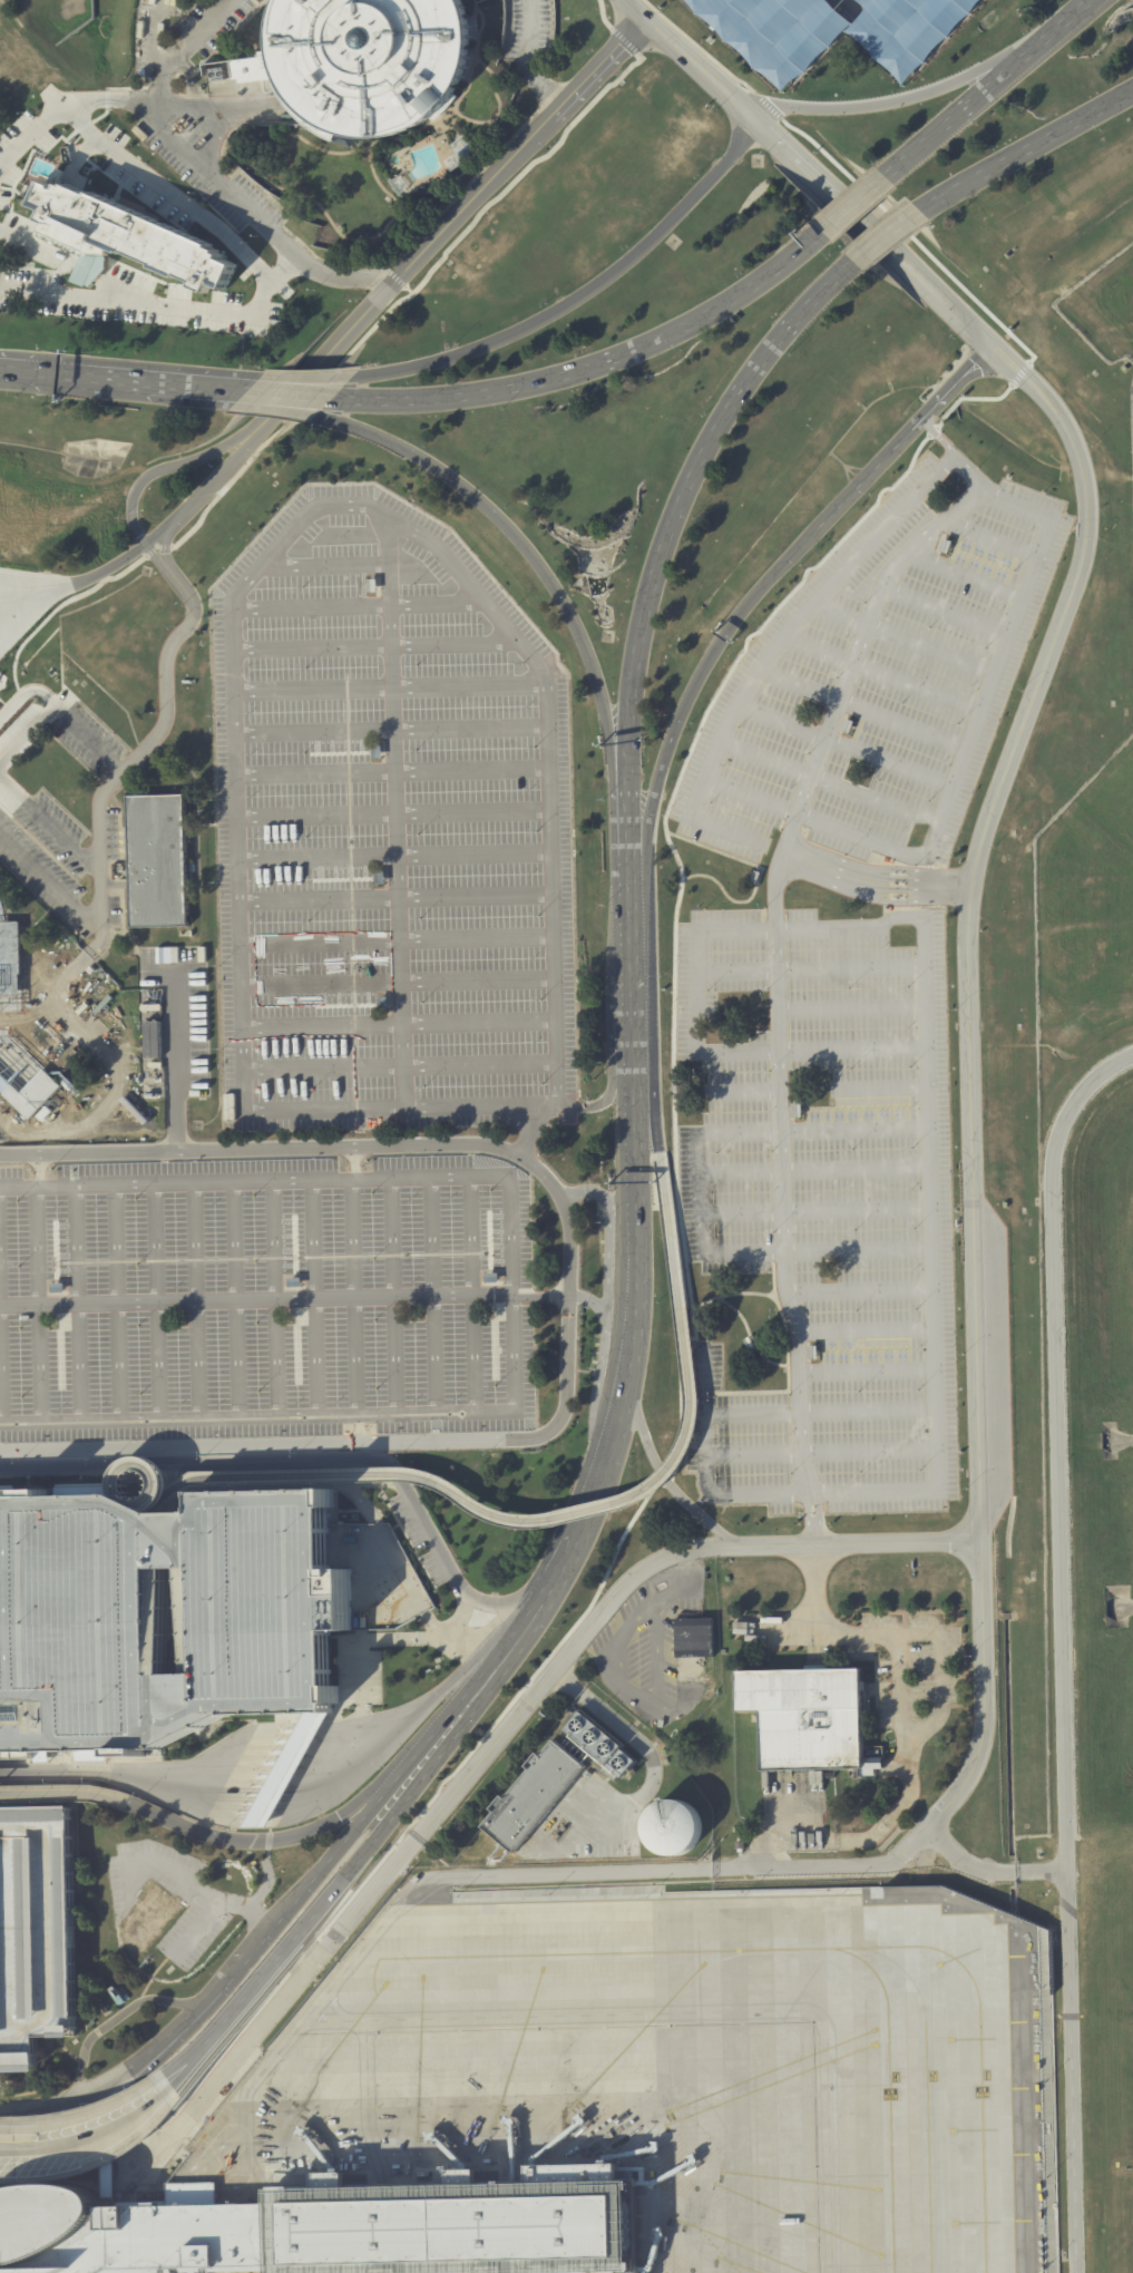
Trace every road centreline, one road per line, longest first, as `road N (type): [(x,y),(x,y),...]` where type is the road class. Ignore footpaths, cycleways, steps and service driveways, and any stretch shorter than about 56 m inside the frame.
road 1 (residential): [(0,1450),(543,1435),(559,1421),(568,1393),(570,1235),(558,1193),(535,1168),(488,1145),(0,1156)]
road 2 (residential): [(993,349),(1051,399),(1068,427),(1081,457),(1087,523),(1085,556),(990,812),(968,908),(979,1538)]
road 3 (secondary): [(624,786),(638,637),(675,510),(754,367),(856,258)]
road 4 (residential): [(644,22),(251,436)]
road 5 (secondary): [(172,2084),(367,1852),(500,1661)]
road 6 (secondary): [(821,232),(730,302),(580,371),(452,399),(332,397)]
road 7 (secondary): [(758,121),(629,262),(560,311),(416,368),(346,379)]
road 8 (secondary): [(628,944),(648,809),(684,709),(726,633),(818,529)]
road 9 (residential): [(273,1462),(392,1465),(465,1596),(479,1603),(516,1599),(533,1582),(574,1500),(596,1486)]
road 10 (secondary): [(593,666),(540,566),(498,518),(418,456),(314,414)]
road 11 (secondary): [(266,1924),(500,1661)]
road 12 (tertiary): [(993,349),(758,121)]
road 13 (residential): [(125,1801),(213,1837),(286,1840),(362,1805),(413,1755)]
road 14 (secondary): [(1047,41),(908,99),(775,110),(758,121)]
road 15 (secondary): [(0,2129),(95,2114),(154,2081),(209,2021),(224,1971)]
road 16 (residential): [(1,1774),(275,1769)]
road 17 (secondary): [(2,2110),(106,2081),(166,2038),(224,1971)]
road 18 (residential): [(361,1754),(550,1589)]
road 19 (secondary): [(919,208),(1132,88)]
road 20 (secondary): [(246,390),(22,371)]
road 21 (secondary): [(1047,41),(886,176)]
road 22 (secondary): [(634,1241),(632,1042)]
road 23 (residential): [(251,436),(144,480),(131,507),(145,545)]
road 24 (residential): [(621,0),(758,121)]
road 25 (secondary): [(628,944),(624,786)]
road 26 (residential): [(0,587),(64,586),(145,545)]
road 27 (secondary): [(41,2152),(127,2124),(172,2084)]
road 28 (secondary): [(36,2134),(88,2124),(172,2084)]
road 29 (secondary): [(623,1379),(634,1241)]
road 30 (secondary): [(818,529),(914,430)]
road 31 (residential): [(0,1796),(125,1801)]
road 32 (residential): [(167,527),(229,469),(251,436)]
road 33 (secondary): [(624,786),(593,666)]
road 34 (residential): [(0,1467),(120,1465)]

